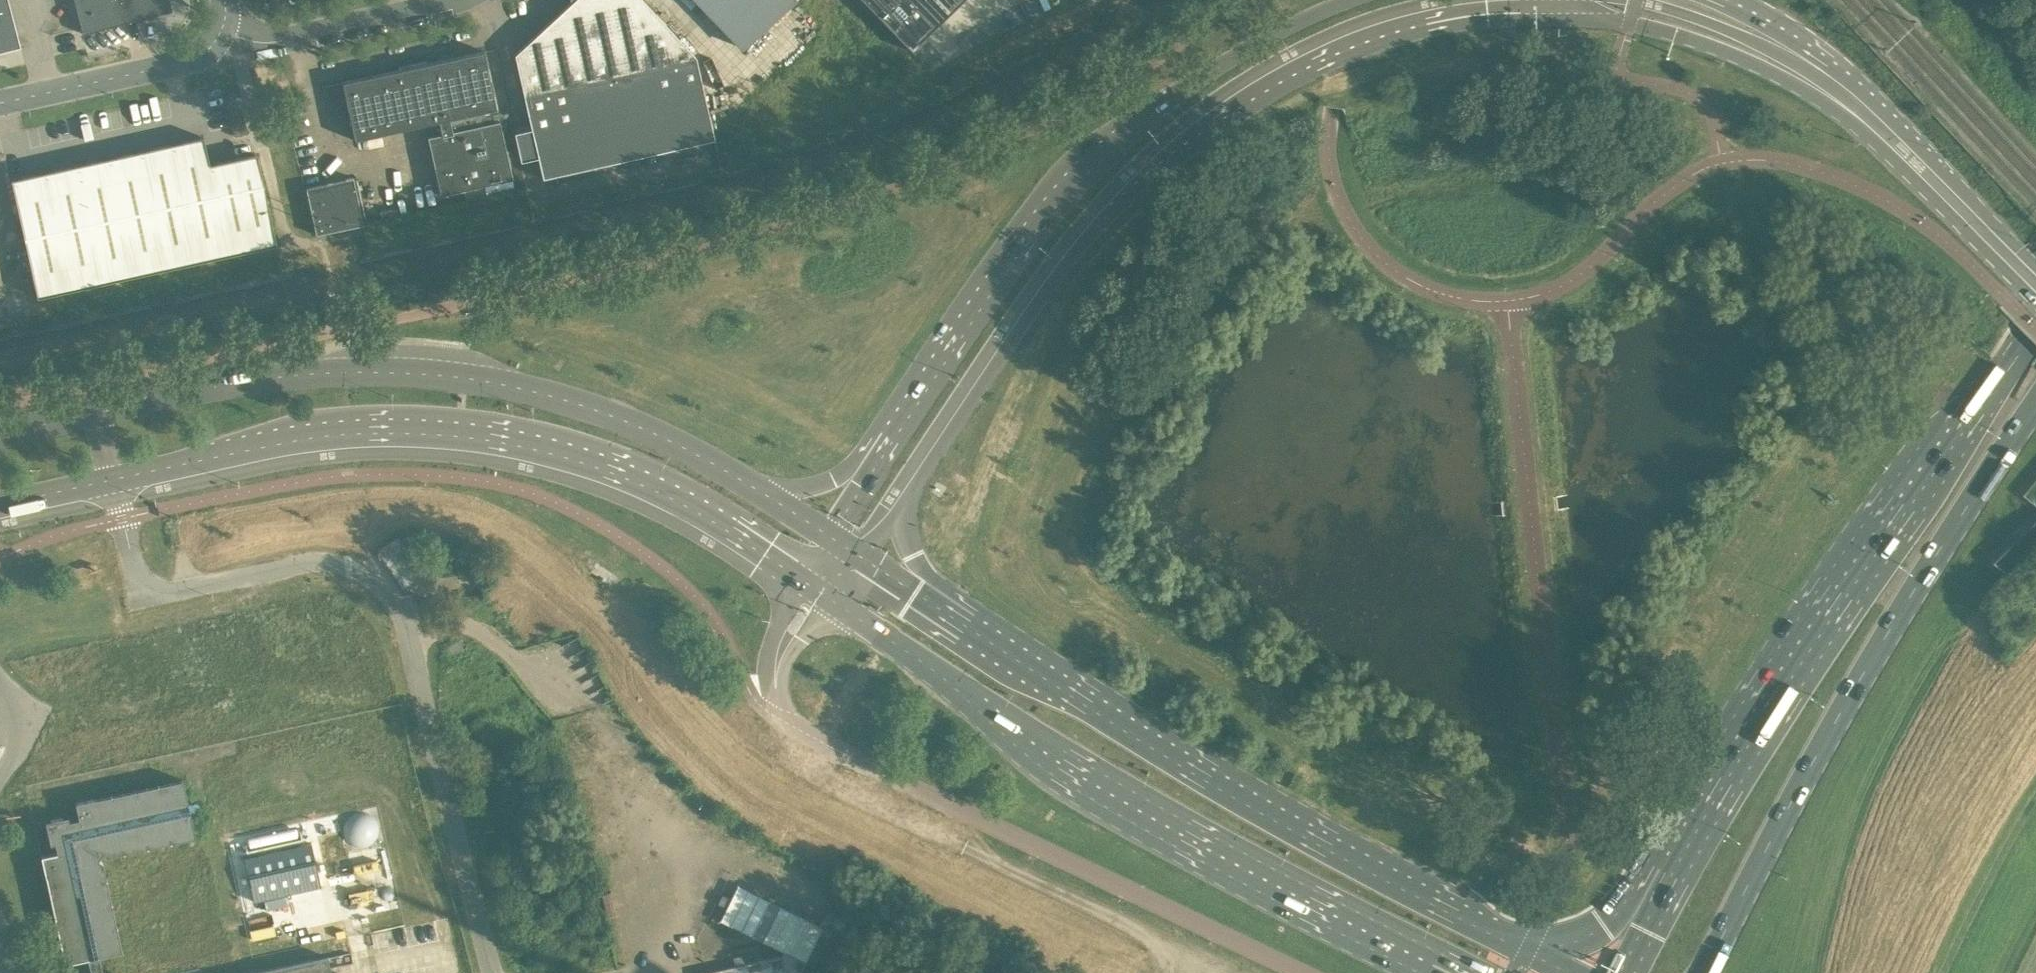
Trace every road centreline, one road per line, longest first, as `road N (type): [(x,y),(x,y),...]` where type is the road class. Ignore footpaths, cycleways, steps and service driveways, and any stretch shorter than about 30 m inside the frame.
road 1 (primary): [(895,497),(1069,243),(1115,188),(1230,94),(1371,29),(1475,9),(1563,10)]
road 2 (unclassified): [(490,972),(396,604),(352,571),(322,563),(151,589),(134,570),(113,479)]
road 3 (primary): [(824,597),(1065,754),(1459,963)]
road 4 (secondary): [(113,479),(315,438),(406,431),(488,438),(621,476),(801,582)]
road 5 (primary): [(1361,0),(1244,52),(1087,163),(954,337),(873,465)]
road 6 (secondary): [(754,488),(627,422),(442,377),(290,376),(95,414)]
road 7 (trunk): [(1703,972),(1837,719),(2035,402)]
road 8 (primary): [(1533,954),(1244,803),(979,635)]
road 9 (trunk): [(2035,327),(1697,840)]
road 10 (unclassified): [(1302,972),(777,715)]
road 11 (primary): [(1563,10),(1719,47),(1851,105)]
road 12 (primary): [(2035,282),(1851,105)]
road 13 (unclassified): [(0,104),(172,65),(201,55),(222,31)]
road 14 (unclassified): [(222,31),(269,41),(455,0)]
road 15 (trunk): [(1697,840),(1612,929),(1574,948),(1533,954)]
road 16 (primary): [(1851,105),(1802,42),(1715,0)]
road 17 (primary): [(979,635),(962,603),(915,560),(895,497)]
road 18 (trunk): [(1697,840),(1626,972)]
road 19 (primary): [(979,635),(855,553)]
road 20 (unclassified): [(801,582),(769,649),(777,715)]
road 21 (unclassified): [(777,715),(785,663),(824,597)]
road 22 (primary): [(873,465),(806,490),(754,488)]

